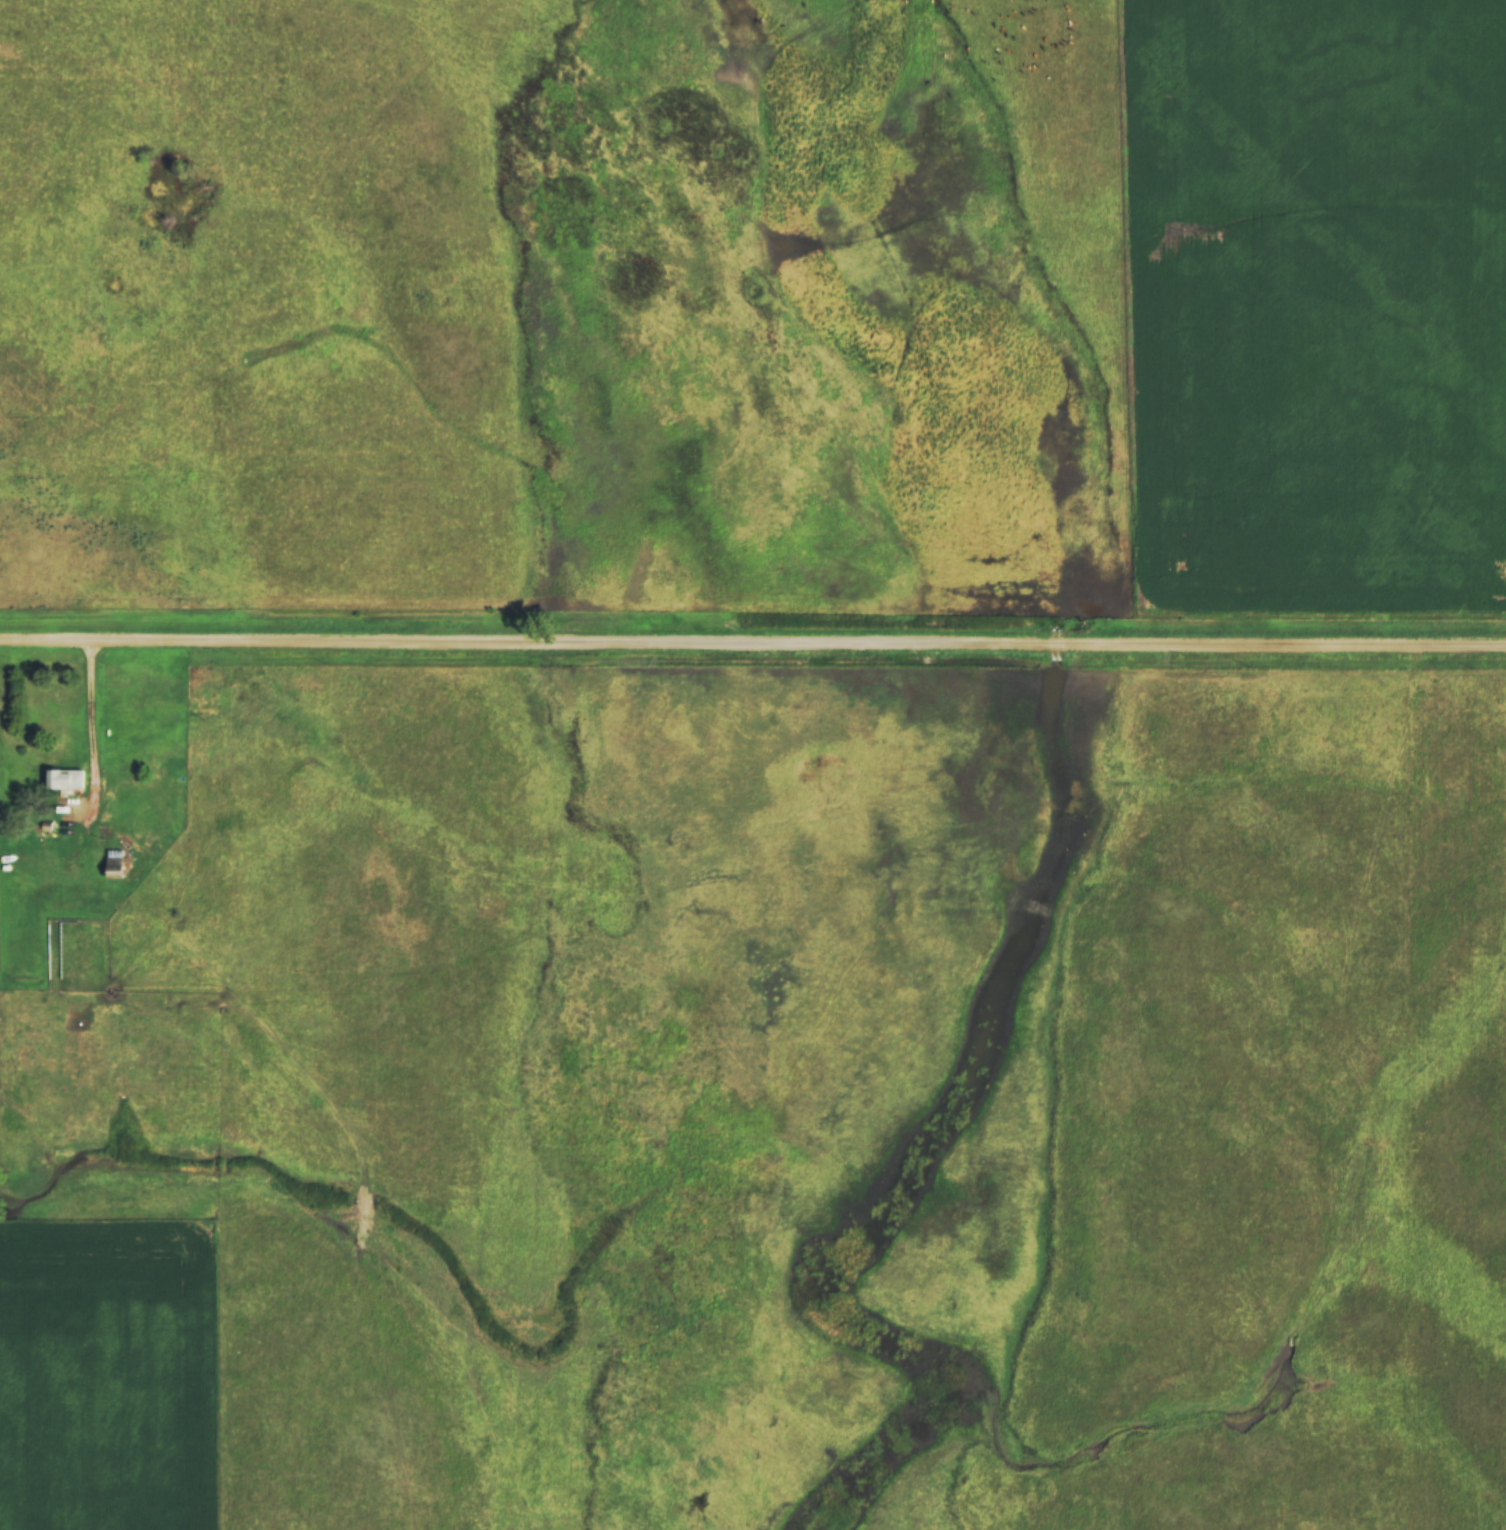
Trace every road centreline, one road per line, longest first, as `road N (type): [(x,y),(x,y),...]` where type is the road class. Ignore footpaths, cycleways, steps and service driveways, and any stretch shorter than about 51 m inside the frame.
road 1 (residential): [(1505,648),(0,641)]

